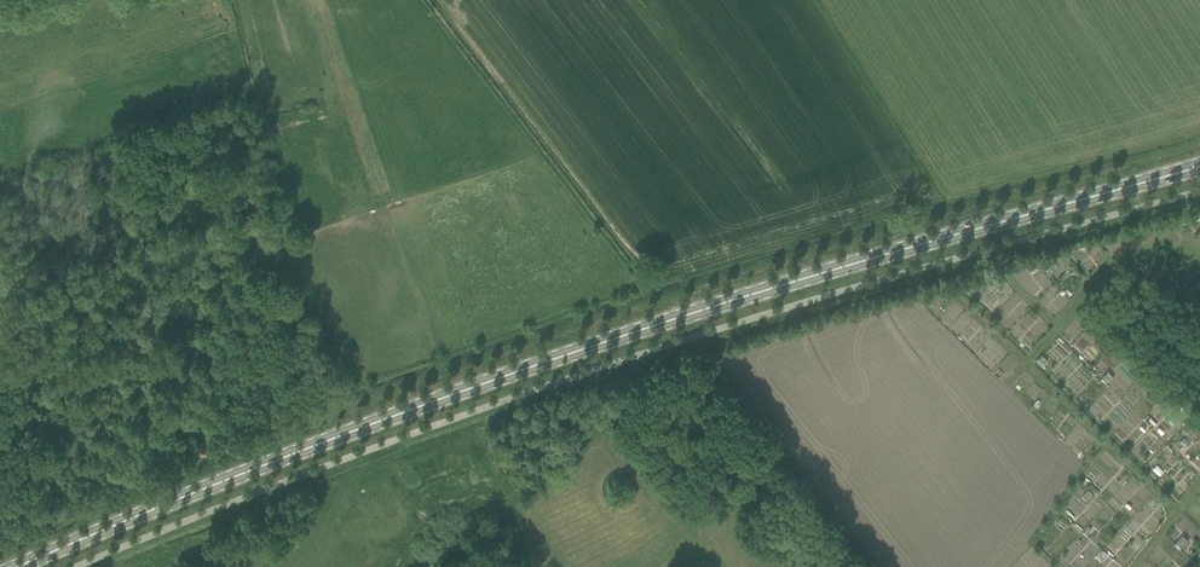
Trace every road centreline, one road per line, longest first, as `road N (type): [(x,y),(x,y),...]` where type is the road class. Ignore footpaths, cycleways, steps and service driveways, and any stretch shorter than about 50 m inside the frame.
road 1 (secondary): [(1199,167),(902,249),(543,363),(18,566)]

